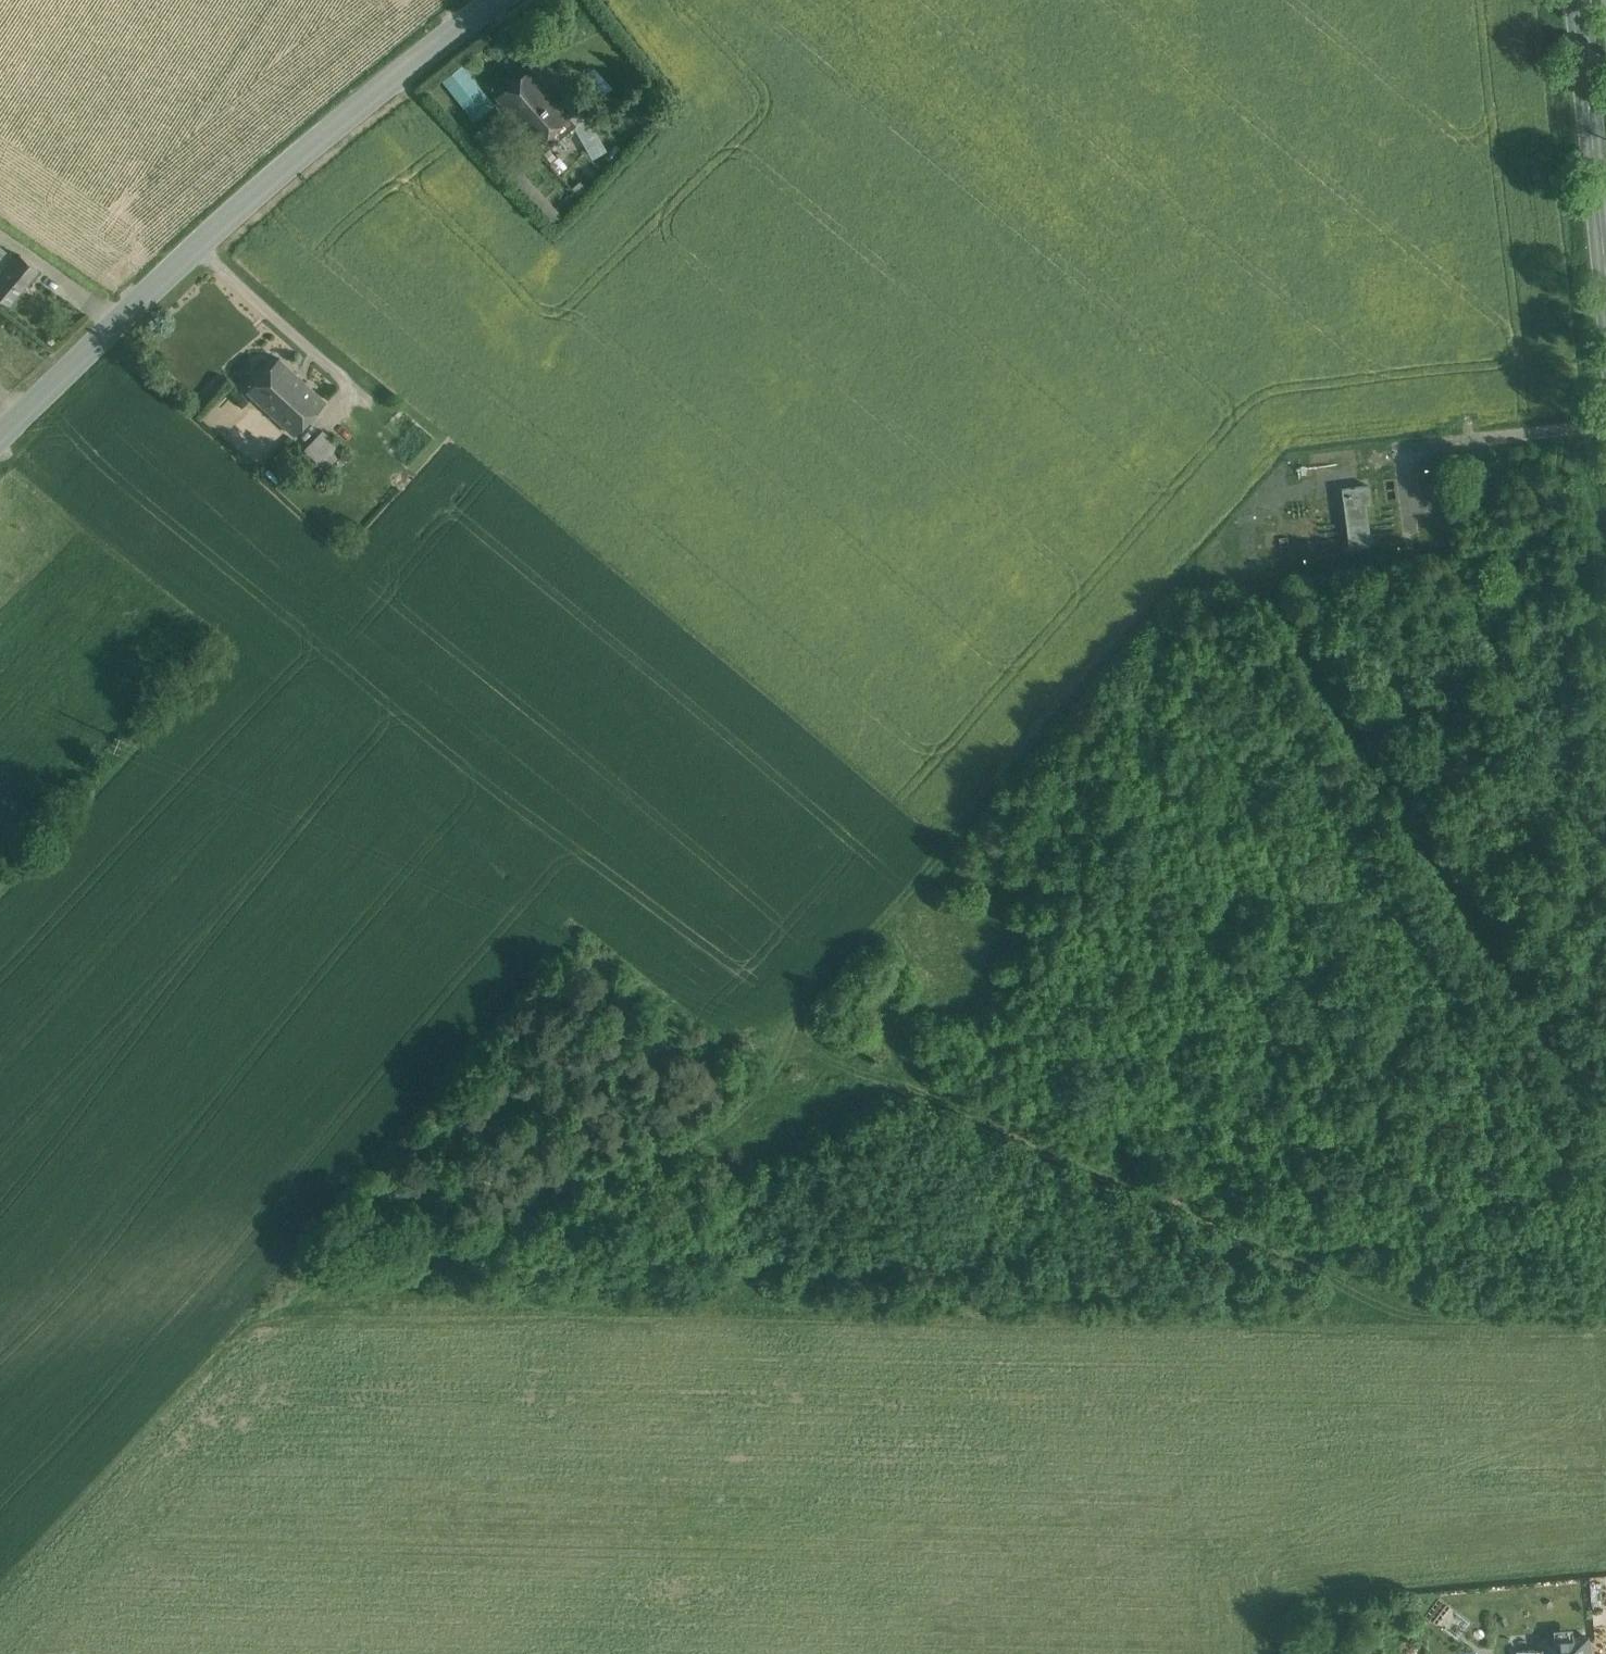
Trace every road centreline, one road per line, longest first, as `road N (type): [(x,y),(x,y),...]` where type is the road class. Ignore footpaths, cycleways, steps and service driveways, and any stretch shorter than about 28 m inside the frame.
road 1 (tertiary): [(500,0),(219,223),(0,436)]
road 2 (secondary): [(1605,282),(1578,0)]

